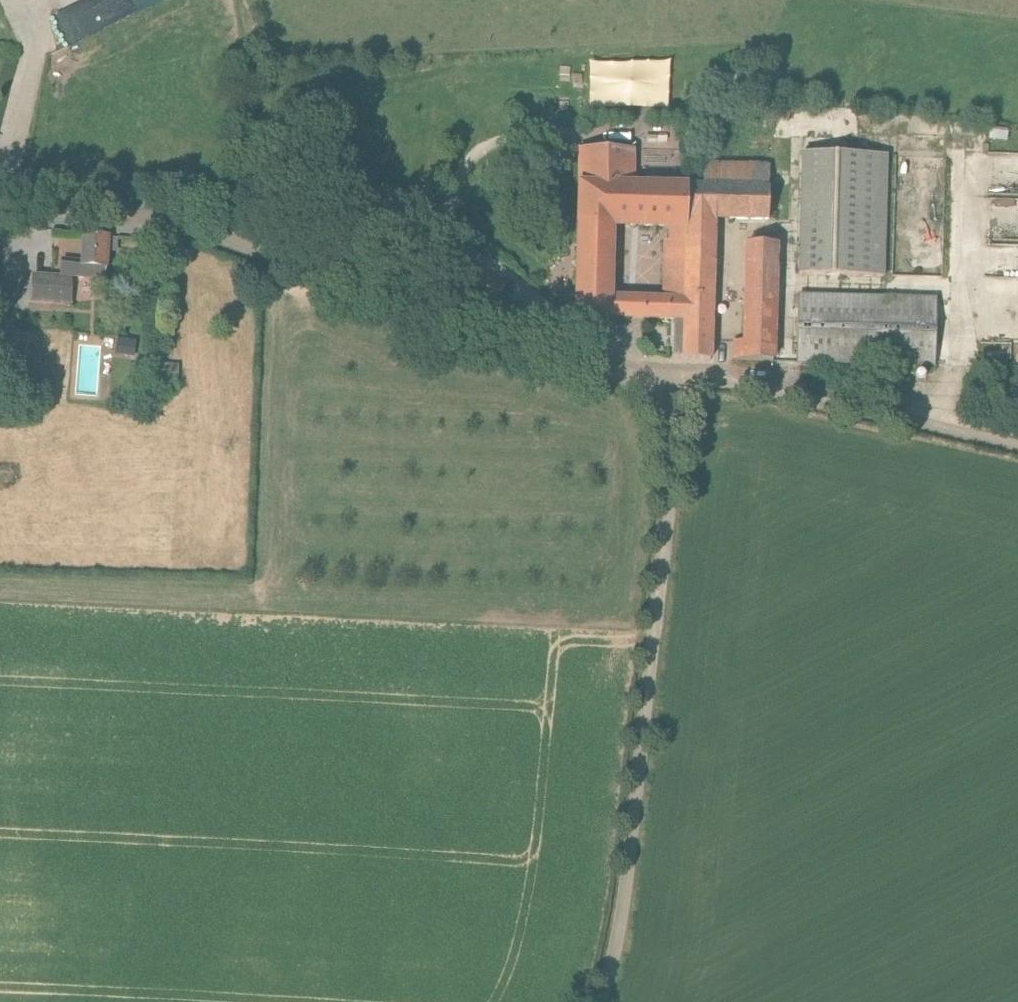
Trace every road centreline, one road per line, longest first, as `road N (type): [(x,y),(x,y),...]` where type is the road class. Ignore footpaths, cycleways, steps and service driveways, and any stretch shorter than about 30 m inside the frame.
road 1 (unclassified): [(652,393),(636,380),(164,214),(0,184)]
road 2 (unclassified): [(598,1001),(625,886),(666,518),(669,430),(652,393)]
road 3 (unclassified): [(652,393),(687,382),(731,385),(1017,449)]

